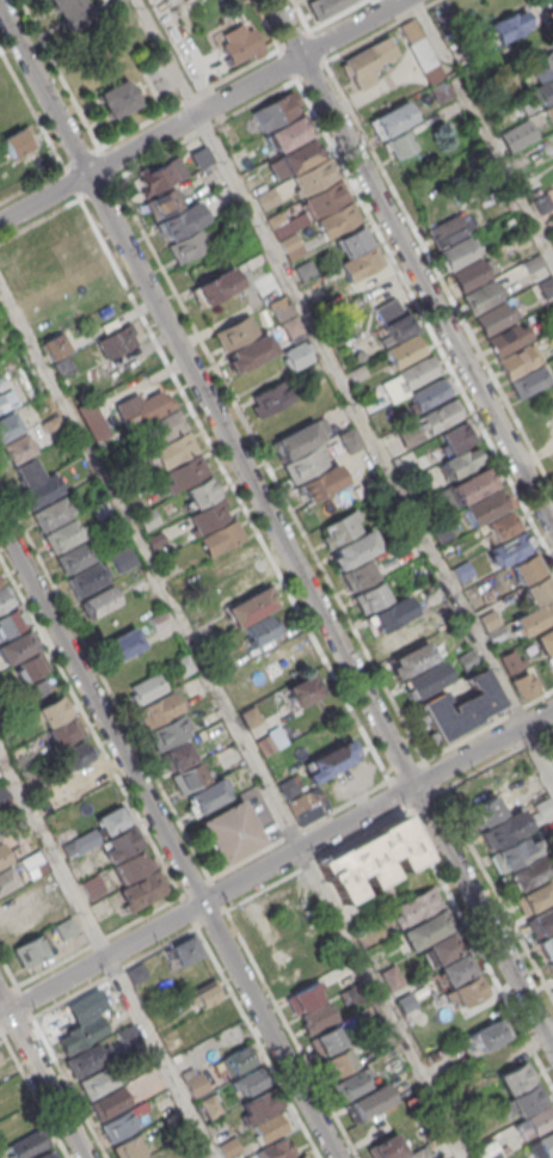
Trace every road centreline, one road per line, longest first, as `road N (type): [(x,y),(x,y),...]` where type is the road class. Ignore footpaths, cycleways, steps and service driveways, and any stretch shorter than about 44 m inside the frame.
road 1 (residential): [(0,8),(552,1045)]
road 2 (residential): [(337,1157),(0,524)]
road 3 (residential): [(552,710),(0,1012)]
road 4 (residential): [(552,529),(270,0)]
road 5 (residential): [(402,0),(0,223)]
road 6 (residential): [(0,1001),(85,1157)]

